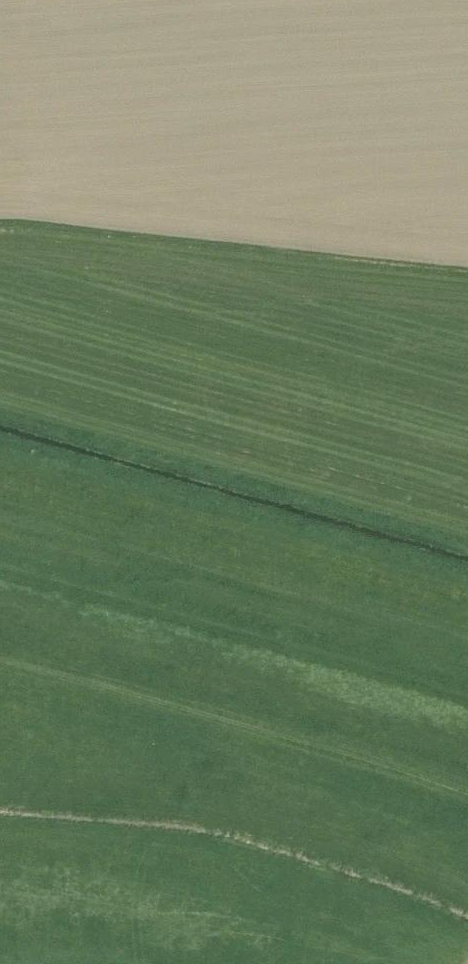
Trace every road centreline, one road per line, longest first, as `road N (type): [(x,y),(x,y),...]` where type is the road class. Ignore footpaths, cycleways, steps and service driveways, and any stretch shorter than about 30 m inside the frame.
road 1 (track): [(0,572),(467,707)]

